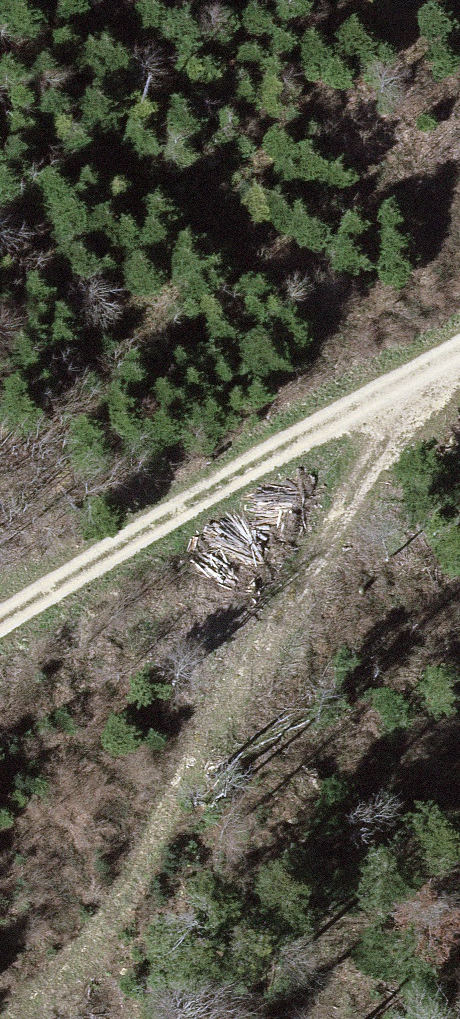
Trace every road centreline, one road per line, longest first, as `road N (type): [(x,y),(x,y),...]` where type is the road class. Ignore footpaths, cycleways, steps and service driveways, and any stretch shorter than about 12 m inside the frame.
road 1 (track): [(26,1018),(127,897),(410,382)]
road 2 (track): [(459,353),(0,627)]

